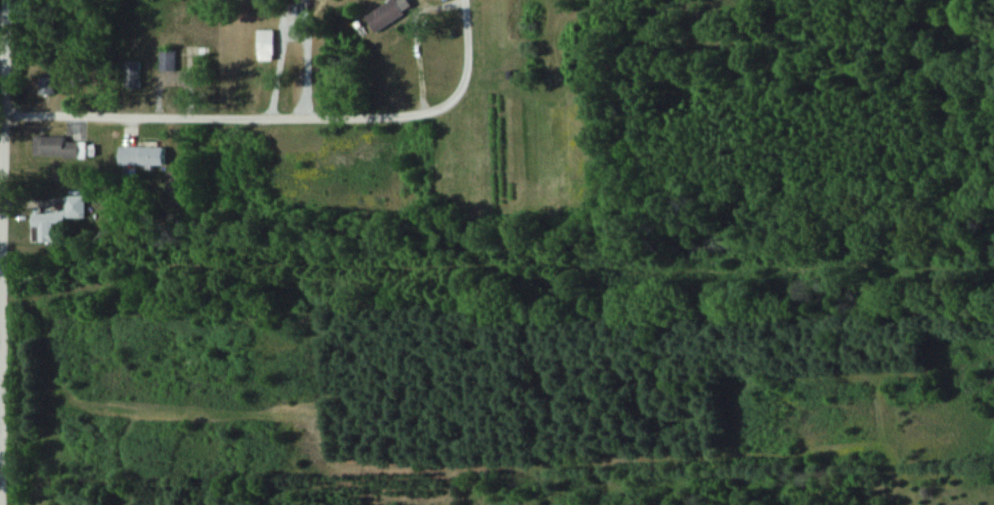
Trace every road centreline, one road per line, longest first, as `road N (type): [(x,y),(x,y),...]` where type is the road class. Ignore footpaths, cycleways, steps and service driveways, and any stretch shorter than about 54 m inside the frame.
road 1 (residential): [(1,118),(396,118),(435,111),(454,96),(465,65),(462,0)]
road 2 (residential): [(0,418),(2,0)]

